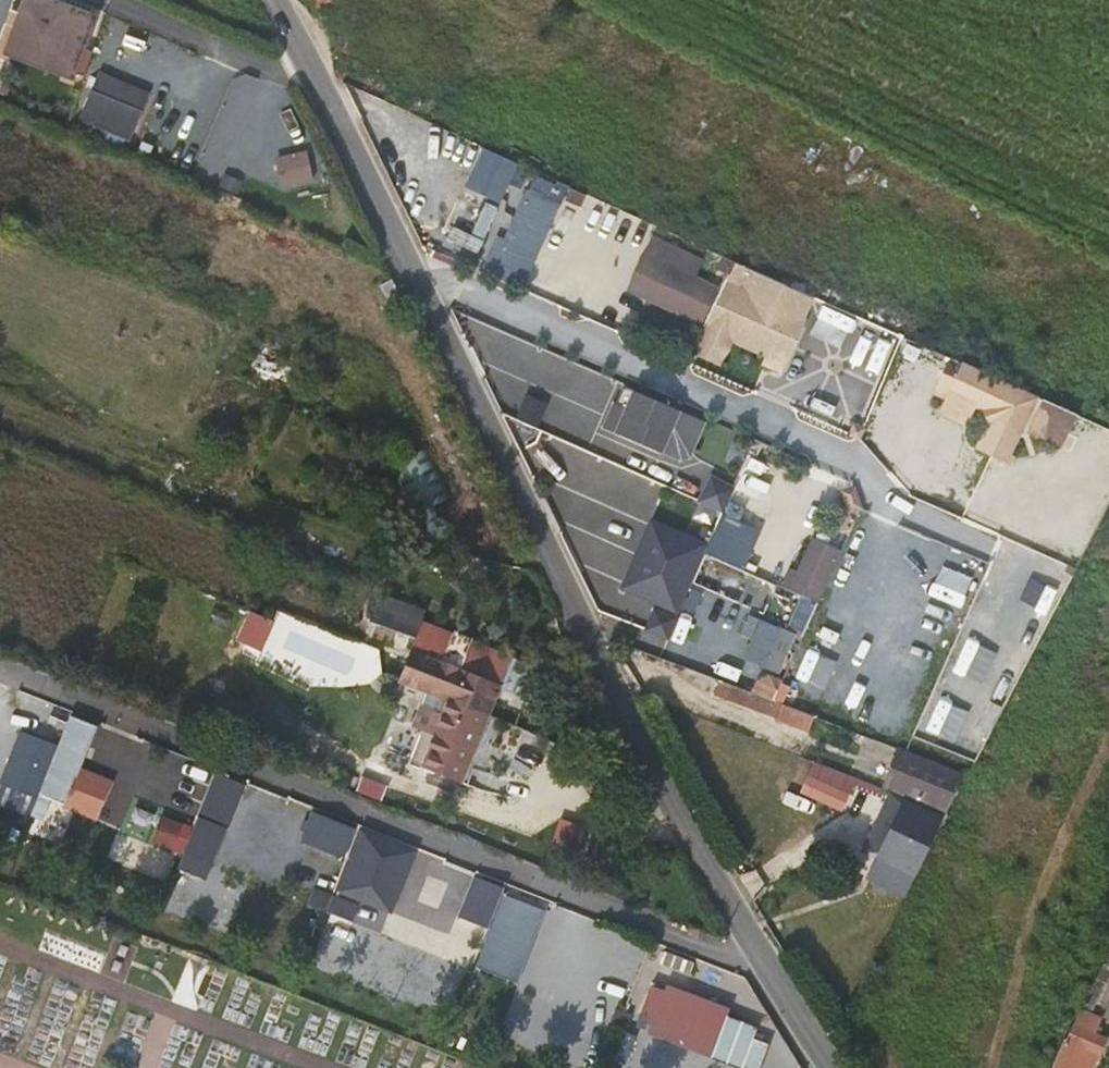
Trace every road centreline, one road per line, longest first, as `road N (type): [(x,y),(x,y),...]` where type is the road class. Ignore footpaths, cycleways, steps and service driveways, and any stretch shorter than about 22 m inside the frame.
road 1 (unclassified): [(279,0),(584,634),(725,898),(834,1067)]

